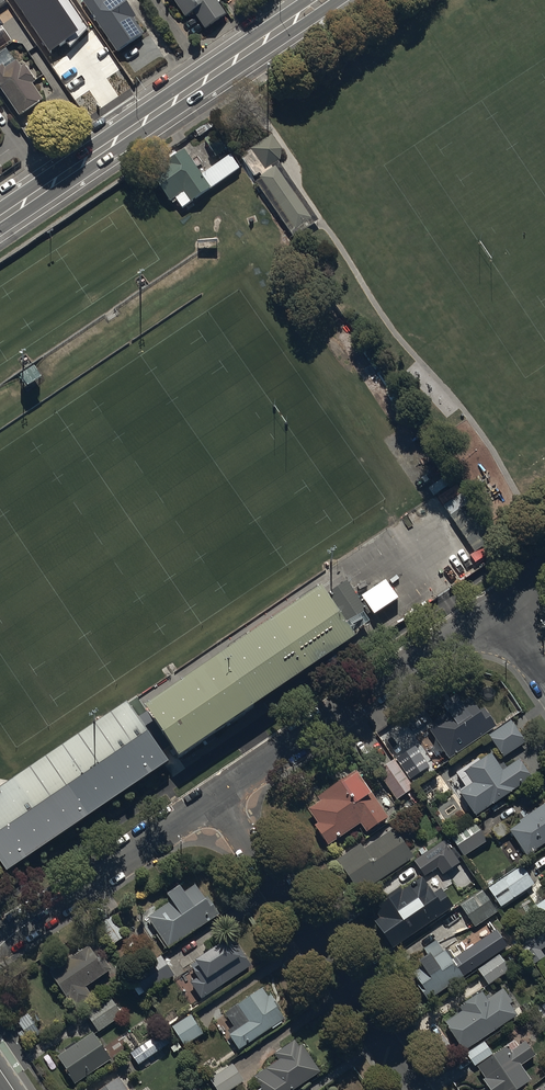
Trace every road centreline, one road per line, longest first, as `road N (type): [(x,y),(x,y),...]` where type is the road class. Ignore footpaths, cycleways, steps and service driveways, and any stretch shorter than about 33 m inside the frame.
road 1 (secondary): [(0,222),(323,0)]
road 2 (residential): [(217,800),(414,1089)]
road 3 (residential): [(217,800),(496,612)]
road 4 (residential): [(0,951),(217,800)]

